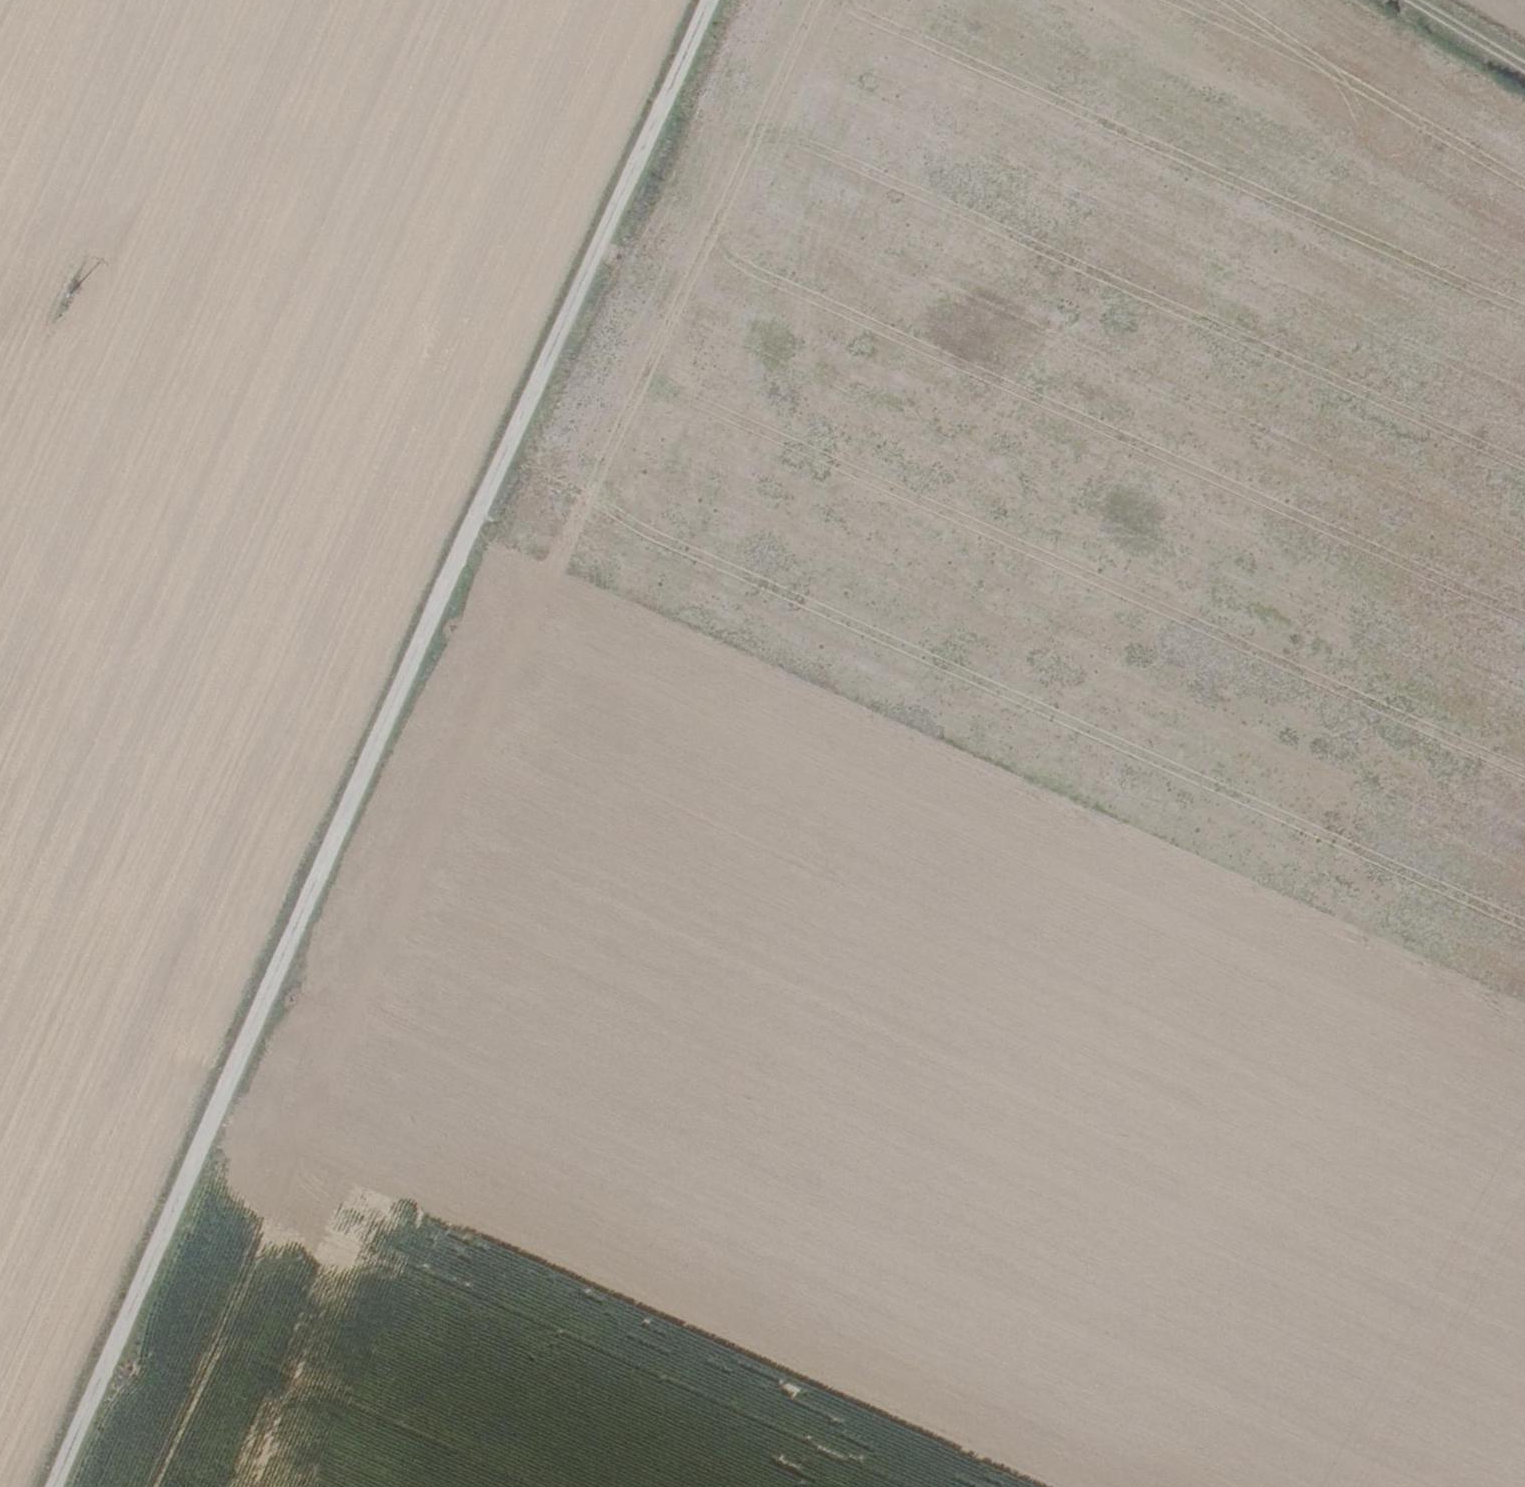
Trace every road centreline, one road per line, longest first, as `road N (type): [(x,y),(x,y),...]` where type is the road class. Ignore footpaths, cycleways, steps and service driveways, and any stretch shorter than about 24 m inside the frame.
road 1 (track): [(38,1486),(421,607),(702,0)]
road 2 (track): [(1411,0),(1524,69)]

